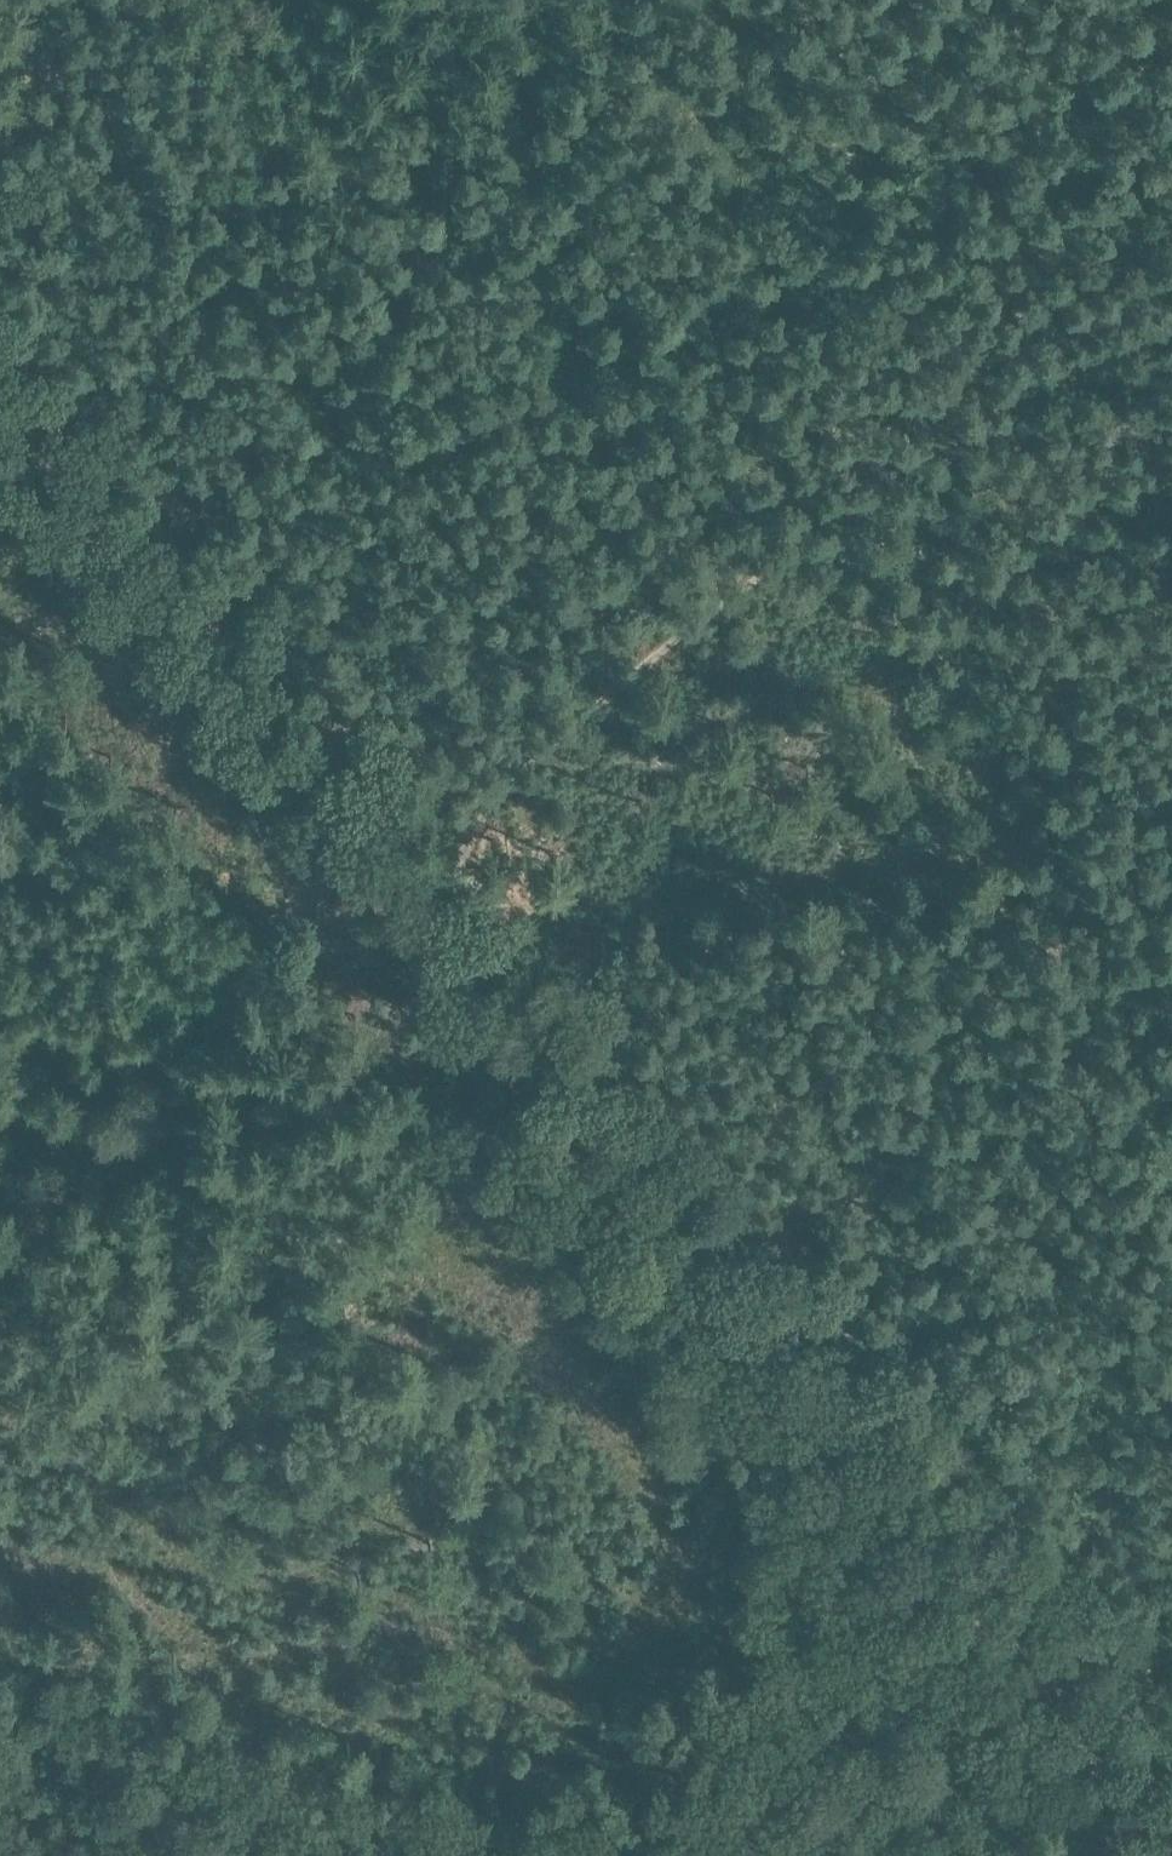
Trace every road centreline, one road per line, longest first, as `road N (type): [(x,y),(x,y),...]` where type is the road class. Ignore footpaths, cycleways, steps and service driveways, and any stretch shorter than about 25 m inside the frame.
road 1 (track): [(404,929),(450,927),(461,819),(869,457),(1025,303),(722,0)]
road 2 (track): [(404,929),(1171,1803)]
road 3 (track): [(450,927),(1023,865),(1171,817)]
road 4 (track): [(0,463),(404,929)]
road 5 (track): [(0,1715),(571,1855)]

